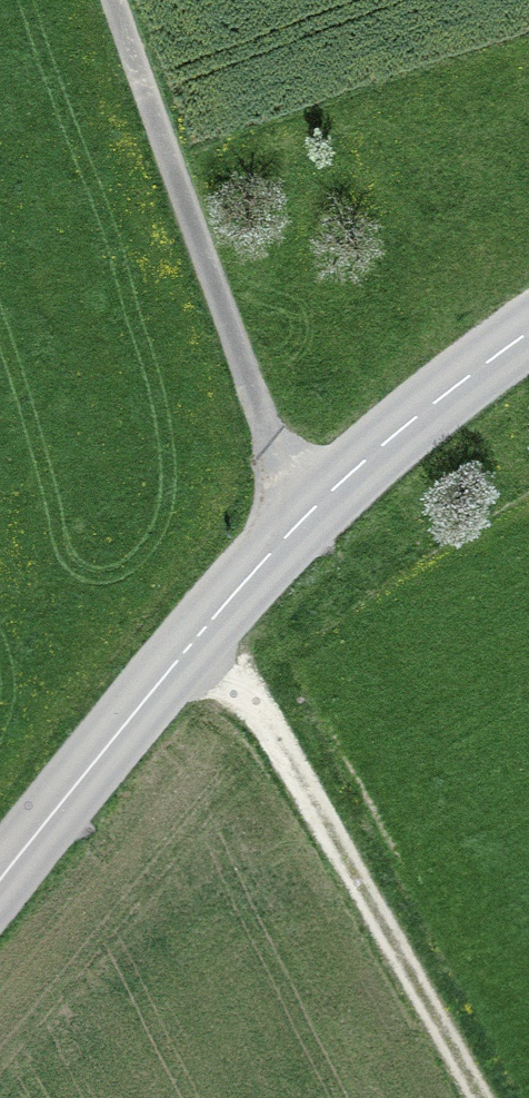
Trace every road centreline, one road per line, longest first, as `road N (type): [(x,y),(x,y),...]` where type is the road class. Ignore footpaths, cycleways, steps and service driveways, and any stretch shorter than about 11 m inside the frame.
road 1 (secondary): [(0,878),(298,526),(407,423),(528,330)]
road 2 (track): [(298,526),(110,0)]
road 3 (track): [(206,626),(475,1097)]

